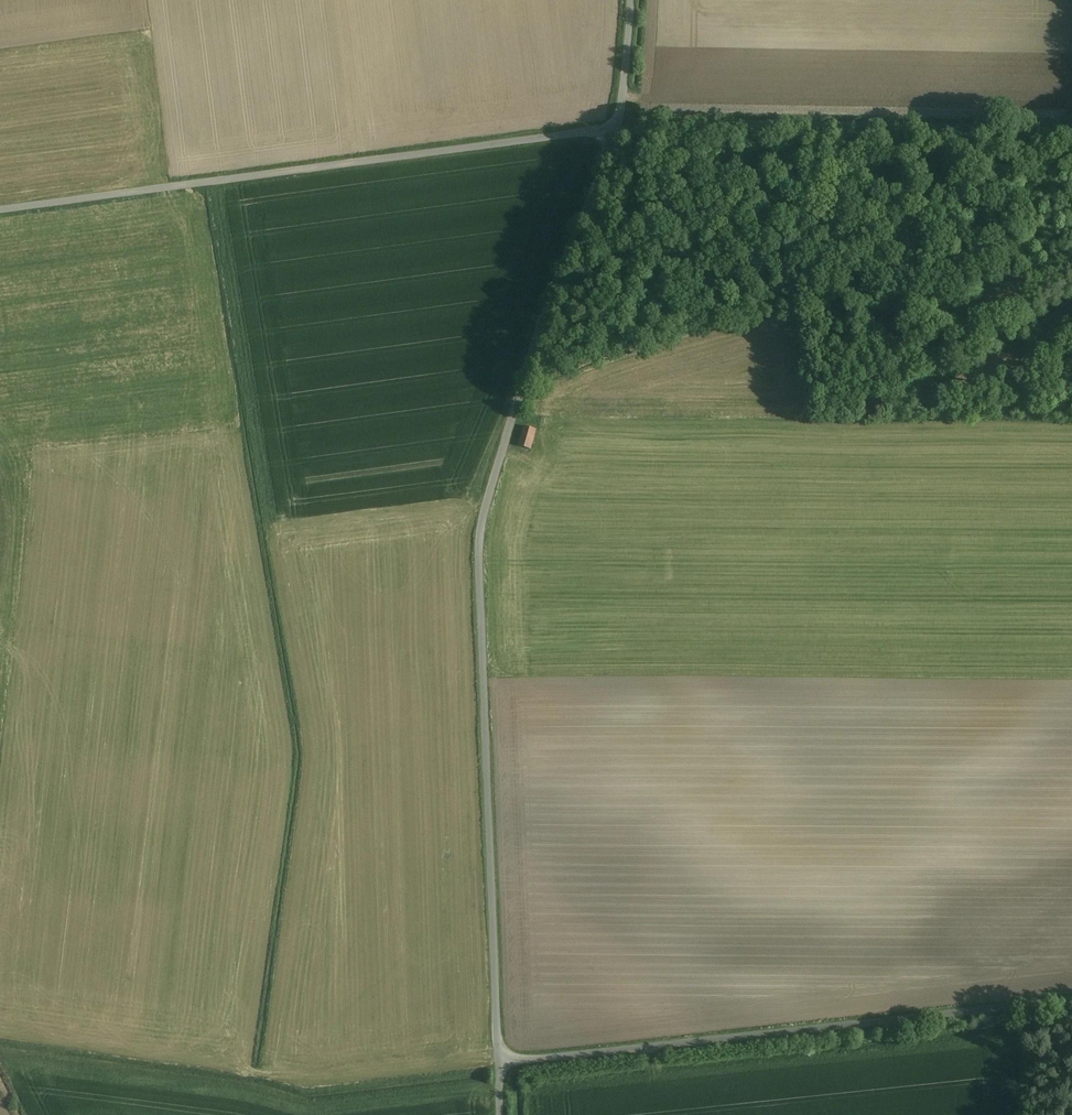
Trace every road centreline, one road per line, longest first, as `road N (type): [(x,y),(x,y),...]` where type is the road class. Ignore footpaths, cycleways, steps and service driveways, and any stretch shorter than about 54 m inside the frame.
road 1 (unclassified): [(499,1063),(484,522),(544,318),(620,125)]
road 2 (unclassified): [(0,207),(620,125)]
road 3 (unclassified): [(1071,999),(499,1063)]
road 4 (unclassified): [(620,125),(630,0)]

